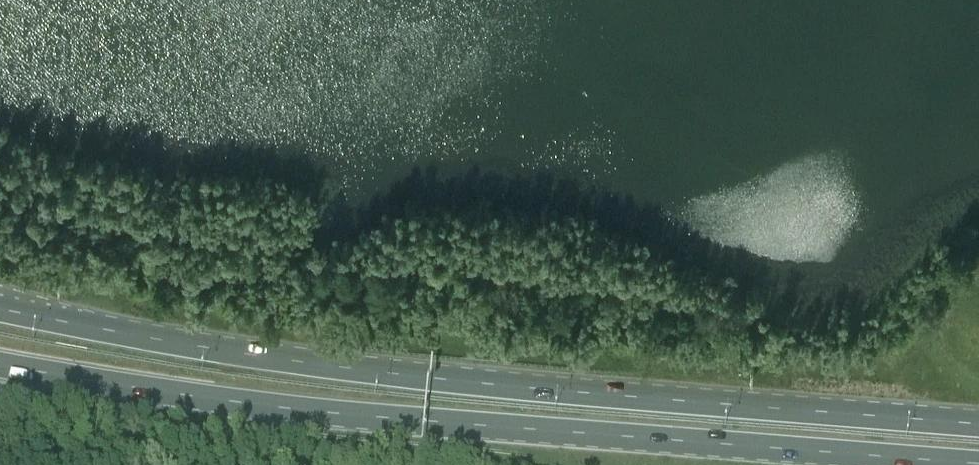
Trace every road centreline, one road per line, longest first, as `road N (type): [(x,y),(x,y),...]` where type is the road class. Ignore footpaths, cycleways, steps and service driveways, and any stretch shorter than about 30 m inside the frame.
road 1 (trunk): [(978,424),(445,379),(245,354),(0,308)]
road 2 (trunk): [(0,365),(289,409),(978,464)]

